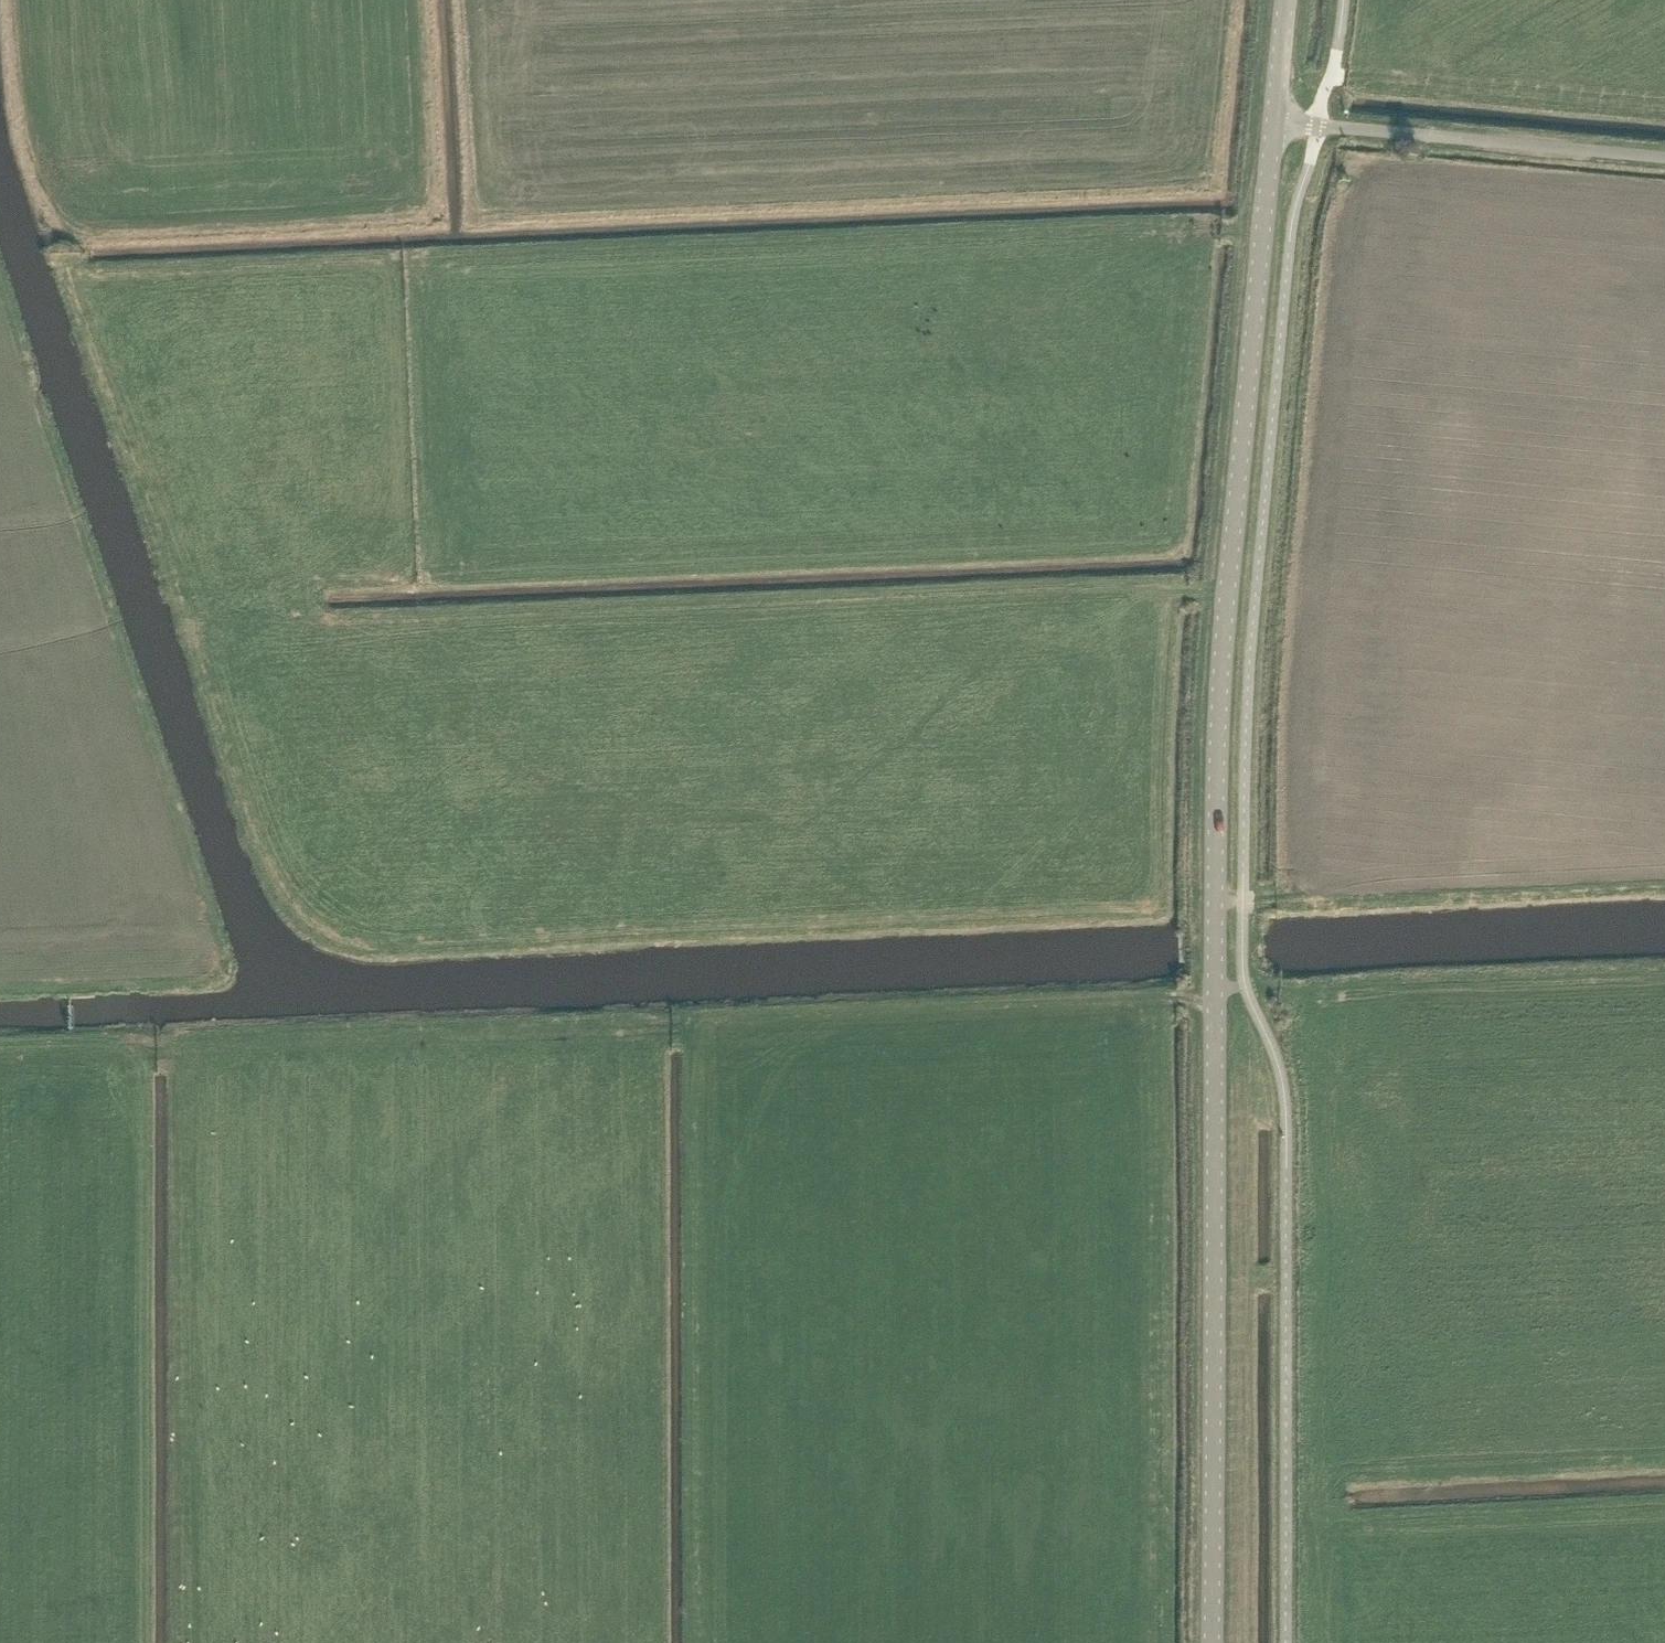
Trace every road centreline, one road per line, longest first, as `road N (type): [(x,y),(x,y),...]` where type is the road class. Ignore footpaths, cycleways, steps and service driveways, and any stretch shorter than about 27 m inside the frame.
road 1 (tertiary): [(1211,1642),(1219,720),(1286,0)]
road 2 (track): [(1215,1276),(1304,1280),(1324,1301),(1328,1341),(1310,1517)]

